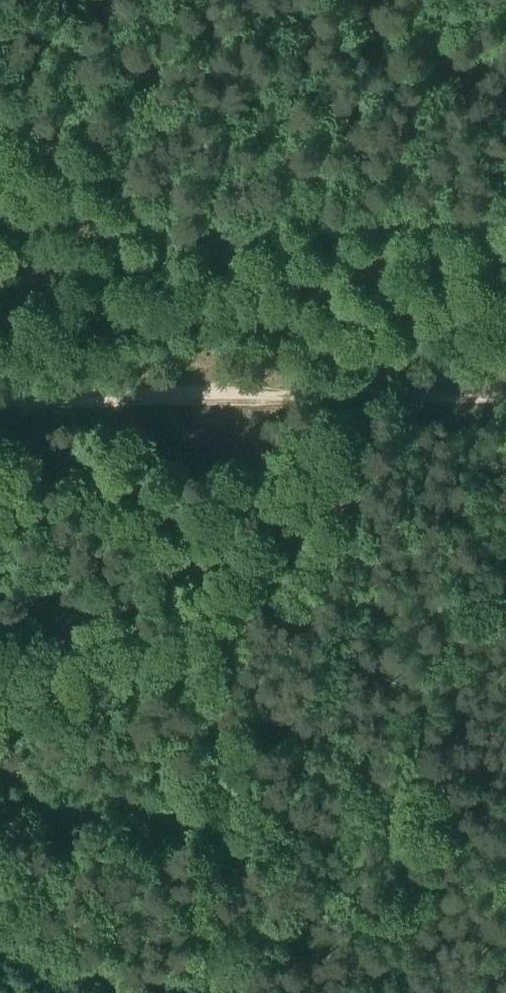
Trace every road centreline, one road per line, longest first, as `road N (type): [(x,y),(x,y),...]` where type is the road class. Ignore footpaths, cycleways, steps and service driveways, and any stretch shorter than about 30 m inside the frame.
road 1 (track): [(505,396),(0,404)]

